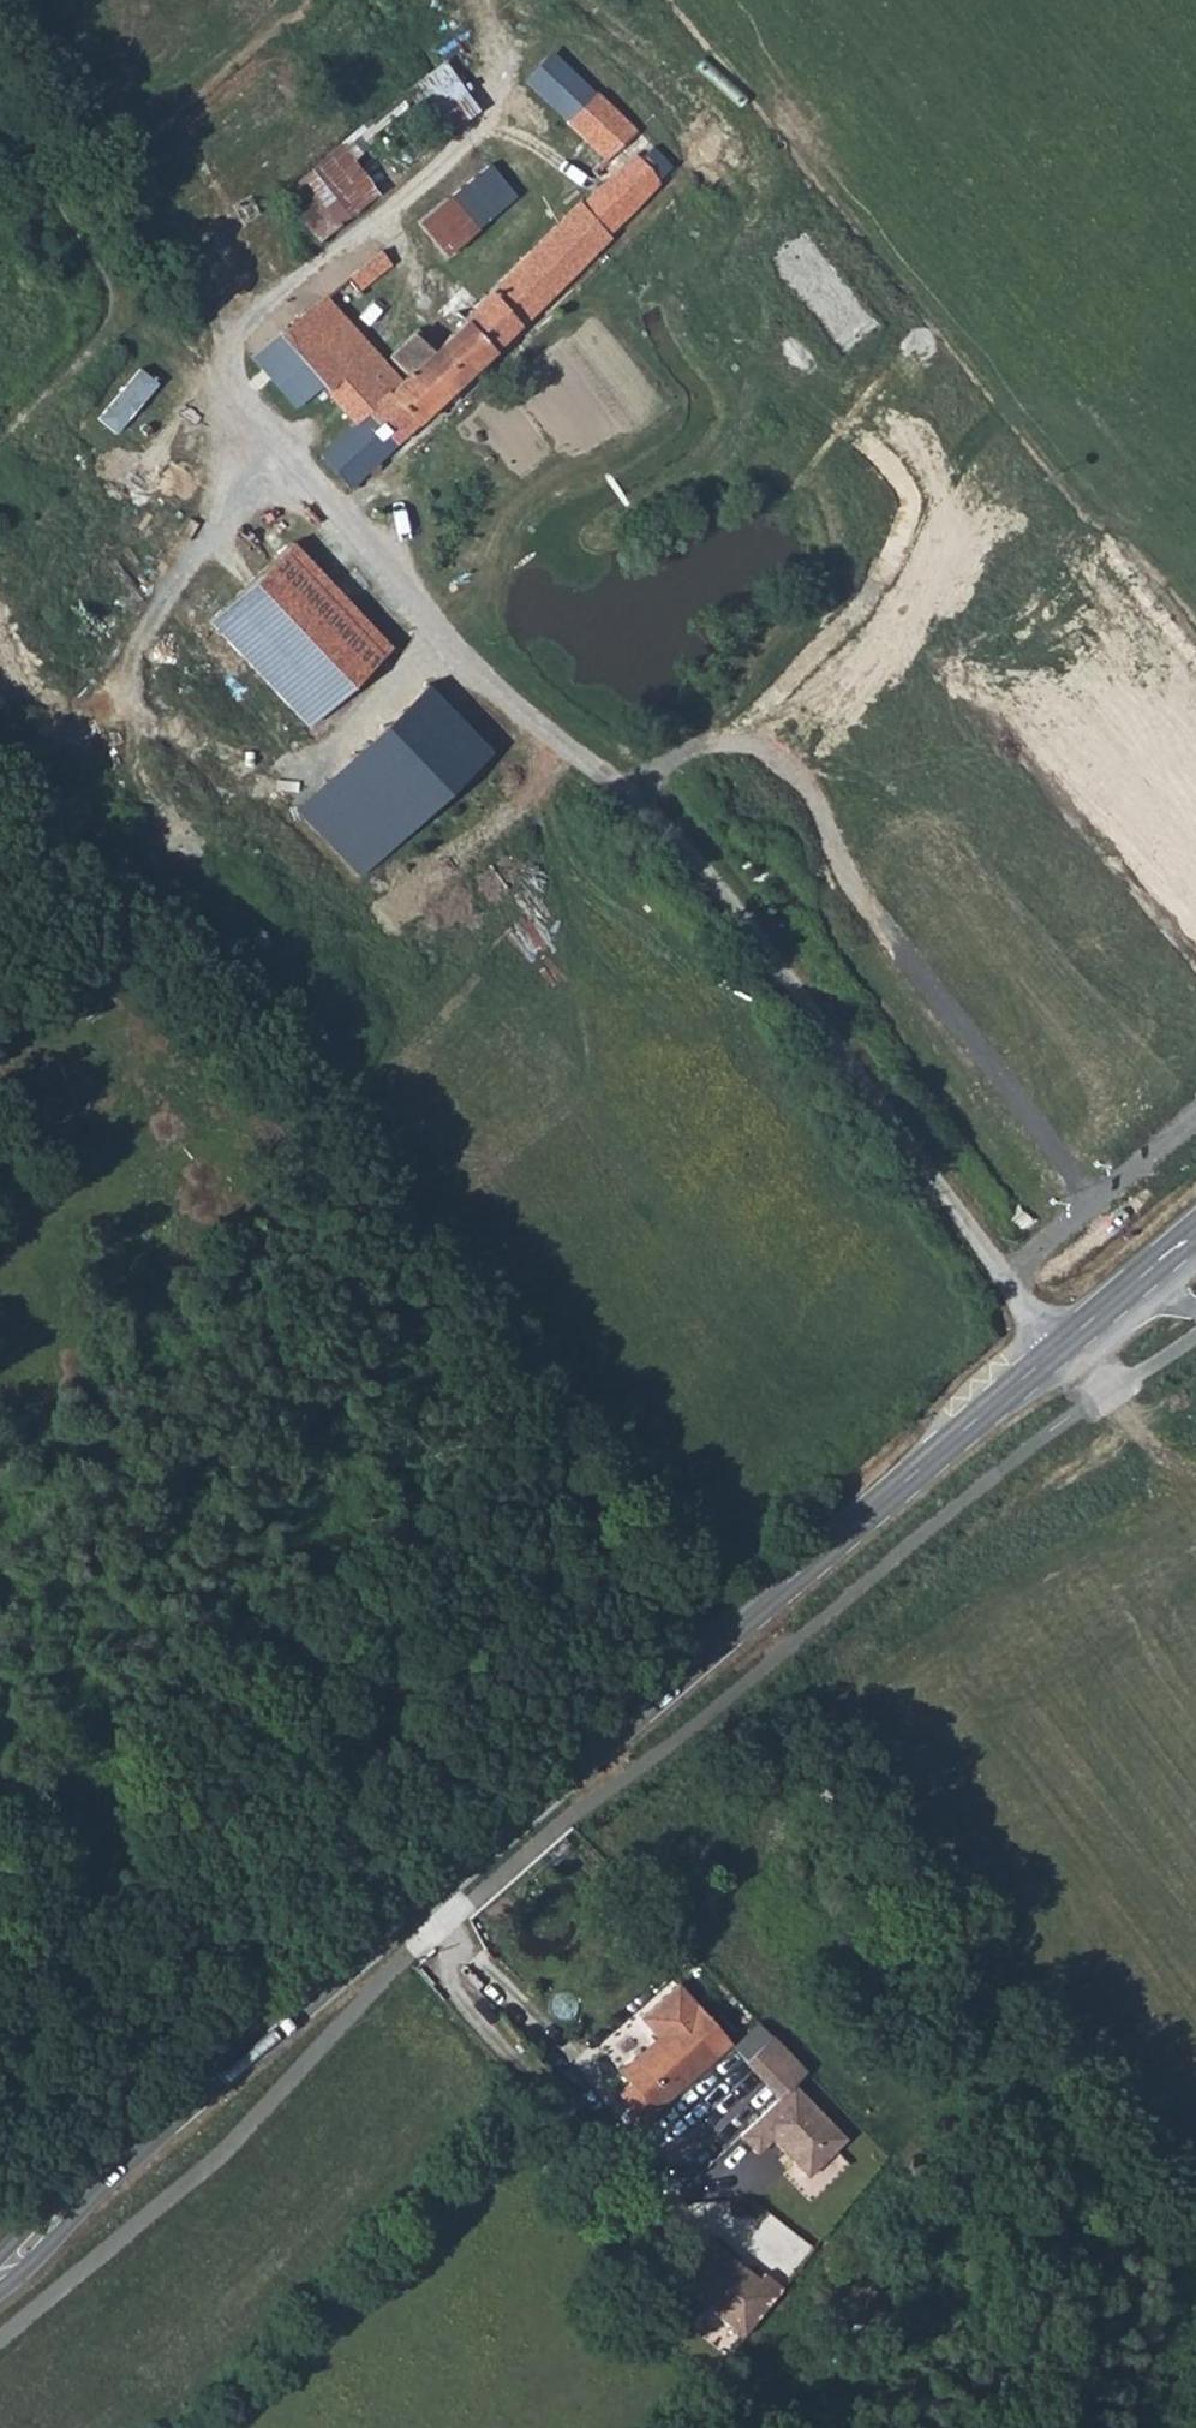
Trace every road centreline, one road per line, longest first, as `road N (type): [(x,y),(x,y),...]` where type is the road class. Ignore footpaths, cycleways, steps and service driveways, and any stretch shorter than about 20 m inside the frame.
road 1 (unclassified): [(1057,1349),(670,834),(448,642),(290,467),(122,310)]
road 2 (secondary): [(1057,1349),(0,2266)]
road 3 (track): [(0,103),(122,310)]
road 4 (secondary): [(1195,1229),(1057,1349)]
road 5 (track): [(0,444),(122,310)]

